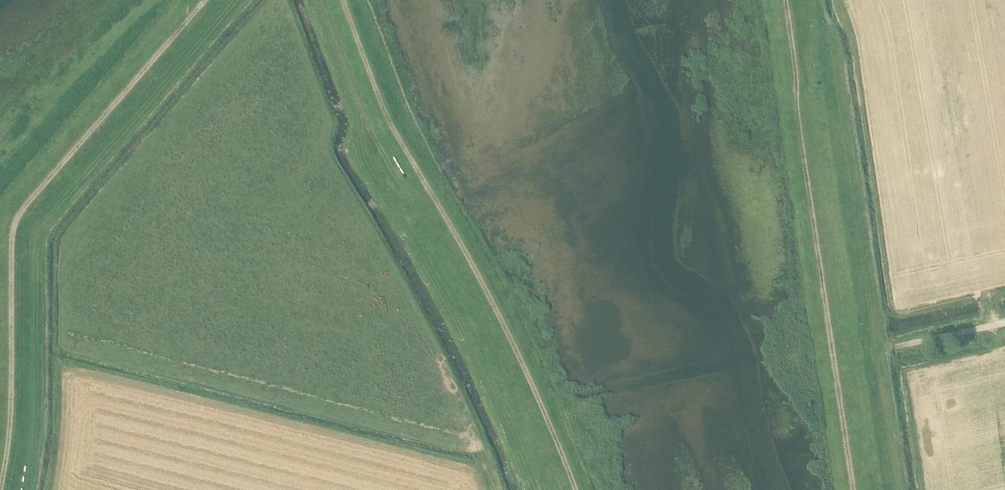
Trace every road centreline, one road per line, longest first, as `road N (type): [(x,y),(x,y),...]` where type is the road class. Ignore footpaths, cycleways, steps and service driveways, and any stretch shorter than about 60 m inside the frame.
road 1 (track): [(0,482),(11,381),(12,232),(20,212),(203,0)]
road 2 (track): [(343,0),(383,111),(512,337),(573,489)]
road 3 (track): [(851,489),(791,0)]

